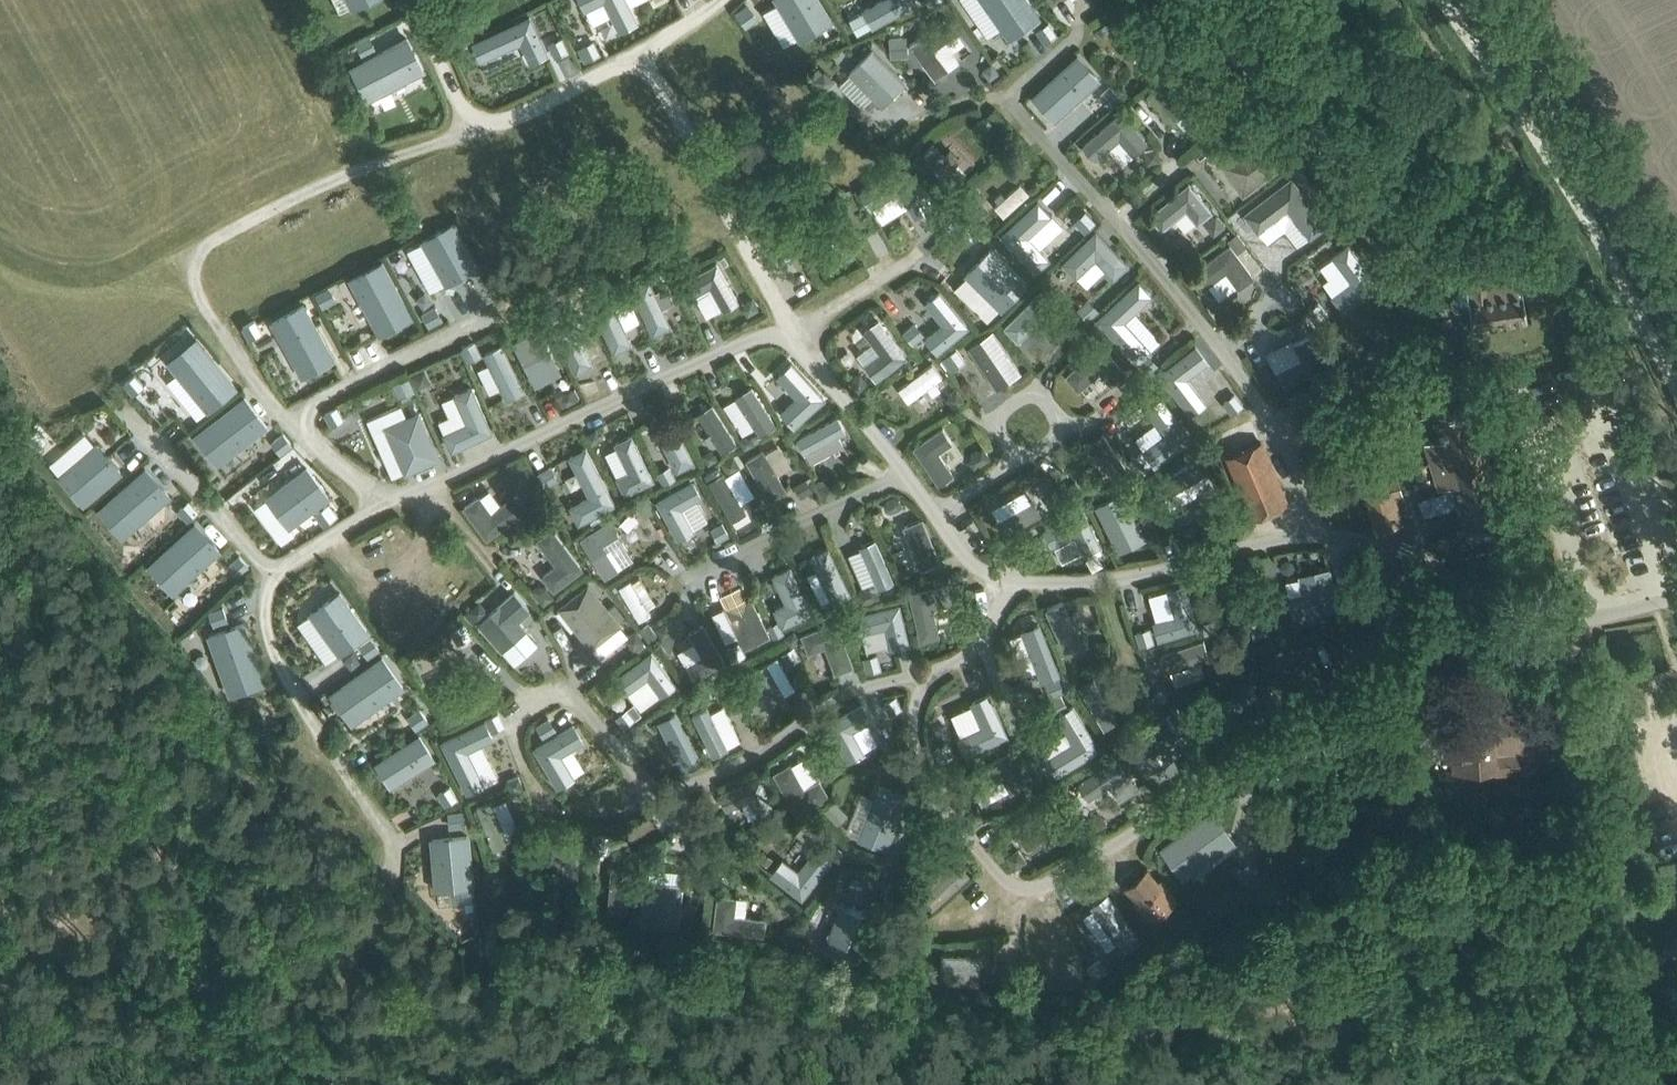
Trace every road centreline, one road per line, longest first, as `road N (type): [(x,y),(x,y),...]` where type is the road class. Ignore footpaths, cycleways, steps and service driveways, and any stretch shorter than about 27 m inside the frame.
road 1 (tertiary): [(1676,315),(1474,0)]
road 2 (track): [(386,873),(297,1035)]

